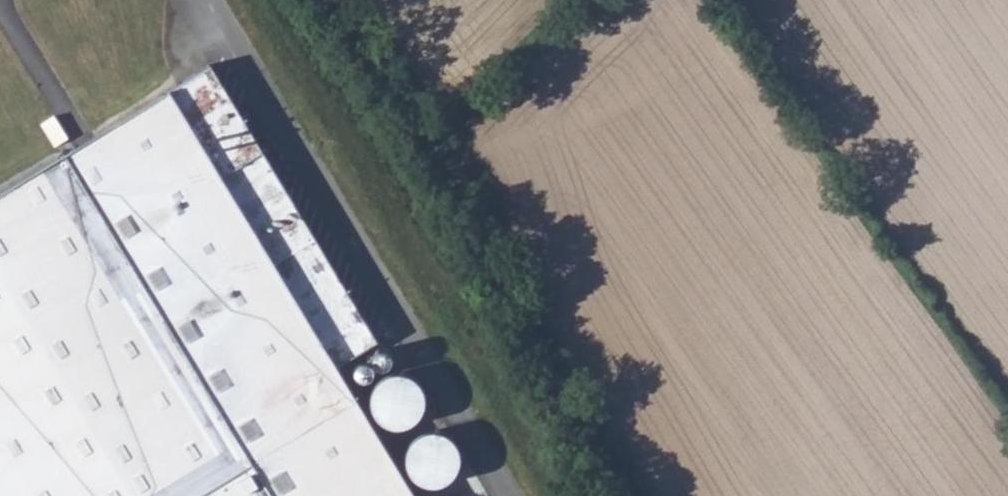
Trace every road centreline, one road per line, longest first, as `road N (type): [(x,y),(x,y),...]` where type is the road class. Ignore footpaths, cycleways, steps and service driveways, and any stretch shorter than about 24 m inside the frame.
road 1 (track): [(329,0),(441,164),(614,495)]

